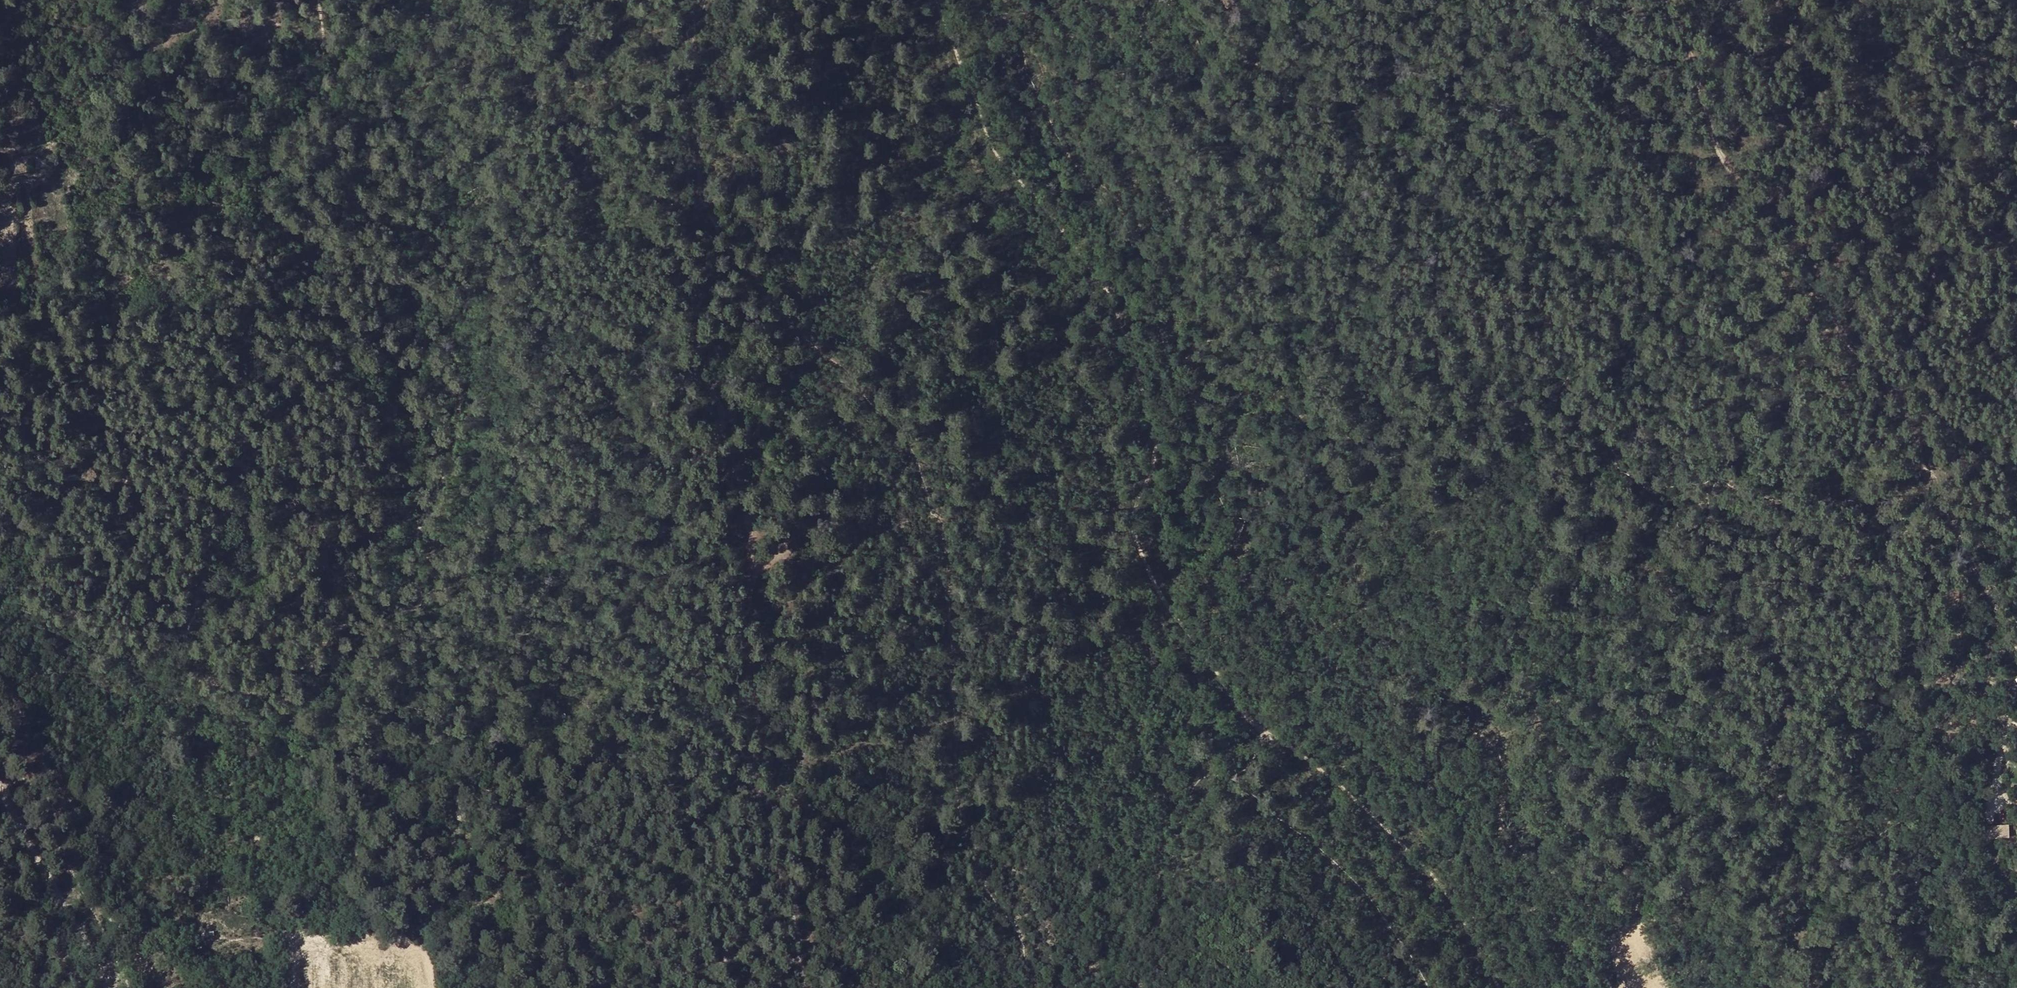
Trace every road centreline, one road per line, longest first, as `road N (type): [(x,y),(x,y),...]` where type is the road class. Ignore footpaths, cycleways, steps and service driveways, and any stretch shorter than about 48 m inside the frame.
road 1 (track): [(0,794),(108,987)]
road 2 (track): [(1956,0),(2006,89),(2016,130)]

